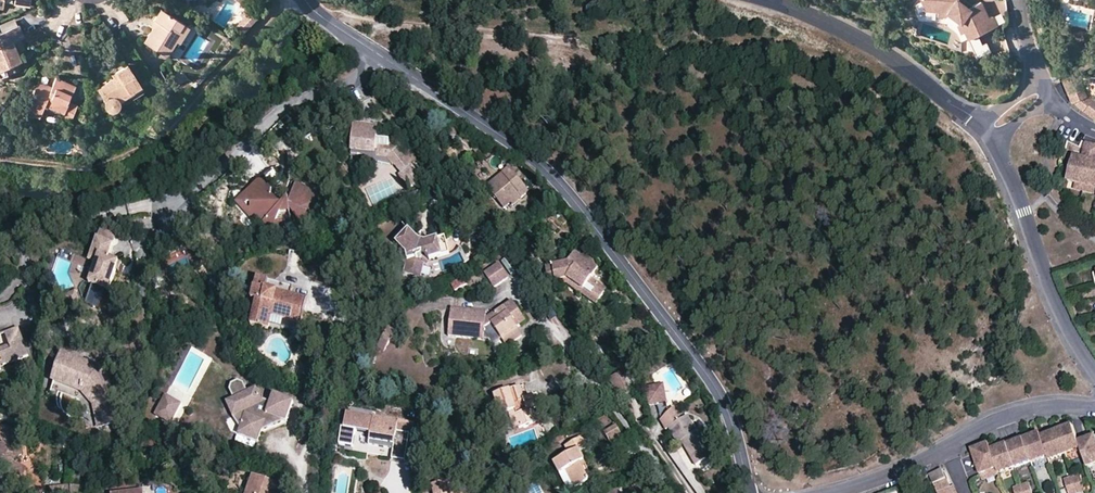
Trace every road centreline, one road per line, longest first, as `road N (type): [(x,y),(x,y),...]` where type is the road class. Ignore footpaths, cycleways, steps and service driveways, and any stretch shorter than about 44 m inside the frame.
road 1 (tertiary): [(749,492),(719,392),(578,206),(534,159),(383,59)]
road 2 (track): [(299,0),(264,24),(180,116),(127,154),(90,167),(0,161)]
road 3 (residential): [(383,59),(274,116),(168,217)]
road 4 (residential): [(1094,372),(1048,281),(993,140)]
road 5 (residential): [(979,120),(873,46),(769,0)]
road 6 (track): [(690,492),(643,426),(624,355),(580,321)]
road 7 (residential): [(1094,408),(1021,412),(948,449)]
road 8 (track): [(297,457),(320,416),(343,316)]
road 9 (residential): [(948,449),(829,492)]

